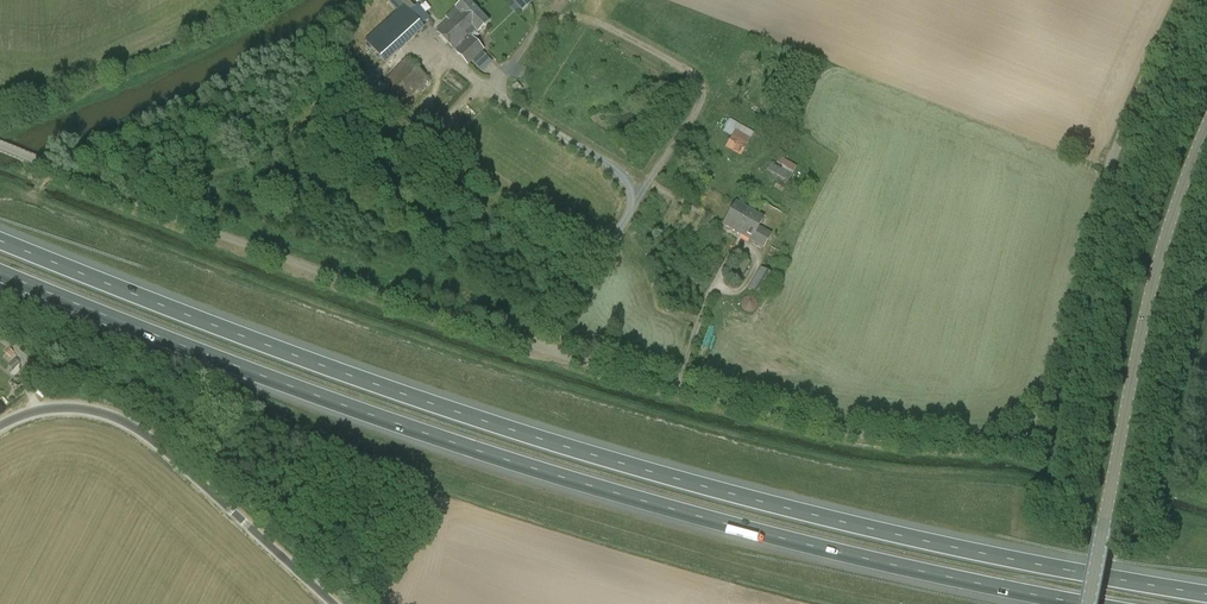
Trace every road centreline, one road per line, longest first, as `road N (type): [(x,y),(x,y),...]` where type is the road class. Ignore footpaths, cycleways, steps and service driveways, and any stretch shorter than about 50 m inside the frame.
road 1 (motorway): [(1206,593),(941,545),(524,436),(244,339),(0,240)]
road 2 (motorway): [(0,273),(234,366),(514,463),(724,522),(1086,603)]
road 3 (unclassified): [(542,349),(883,432),(965,442),(1006,442),(1029,432),(1042,414),(1116,153),(1183,0)]
road 4 (unclassified): [(542,349),(0,144)]
road 5 (unclassified): [(1090,603),(1157,276),(1182,178),(1206,126)]
road 6 (unclassified): [(0,426),(69,408),(124,422),(333,603)]

